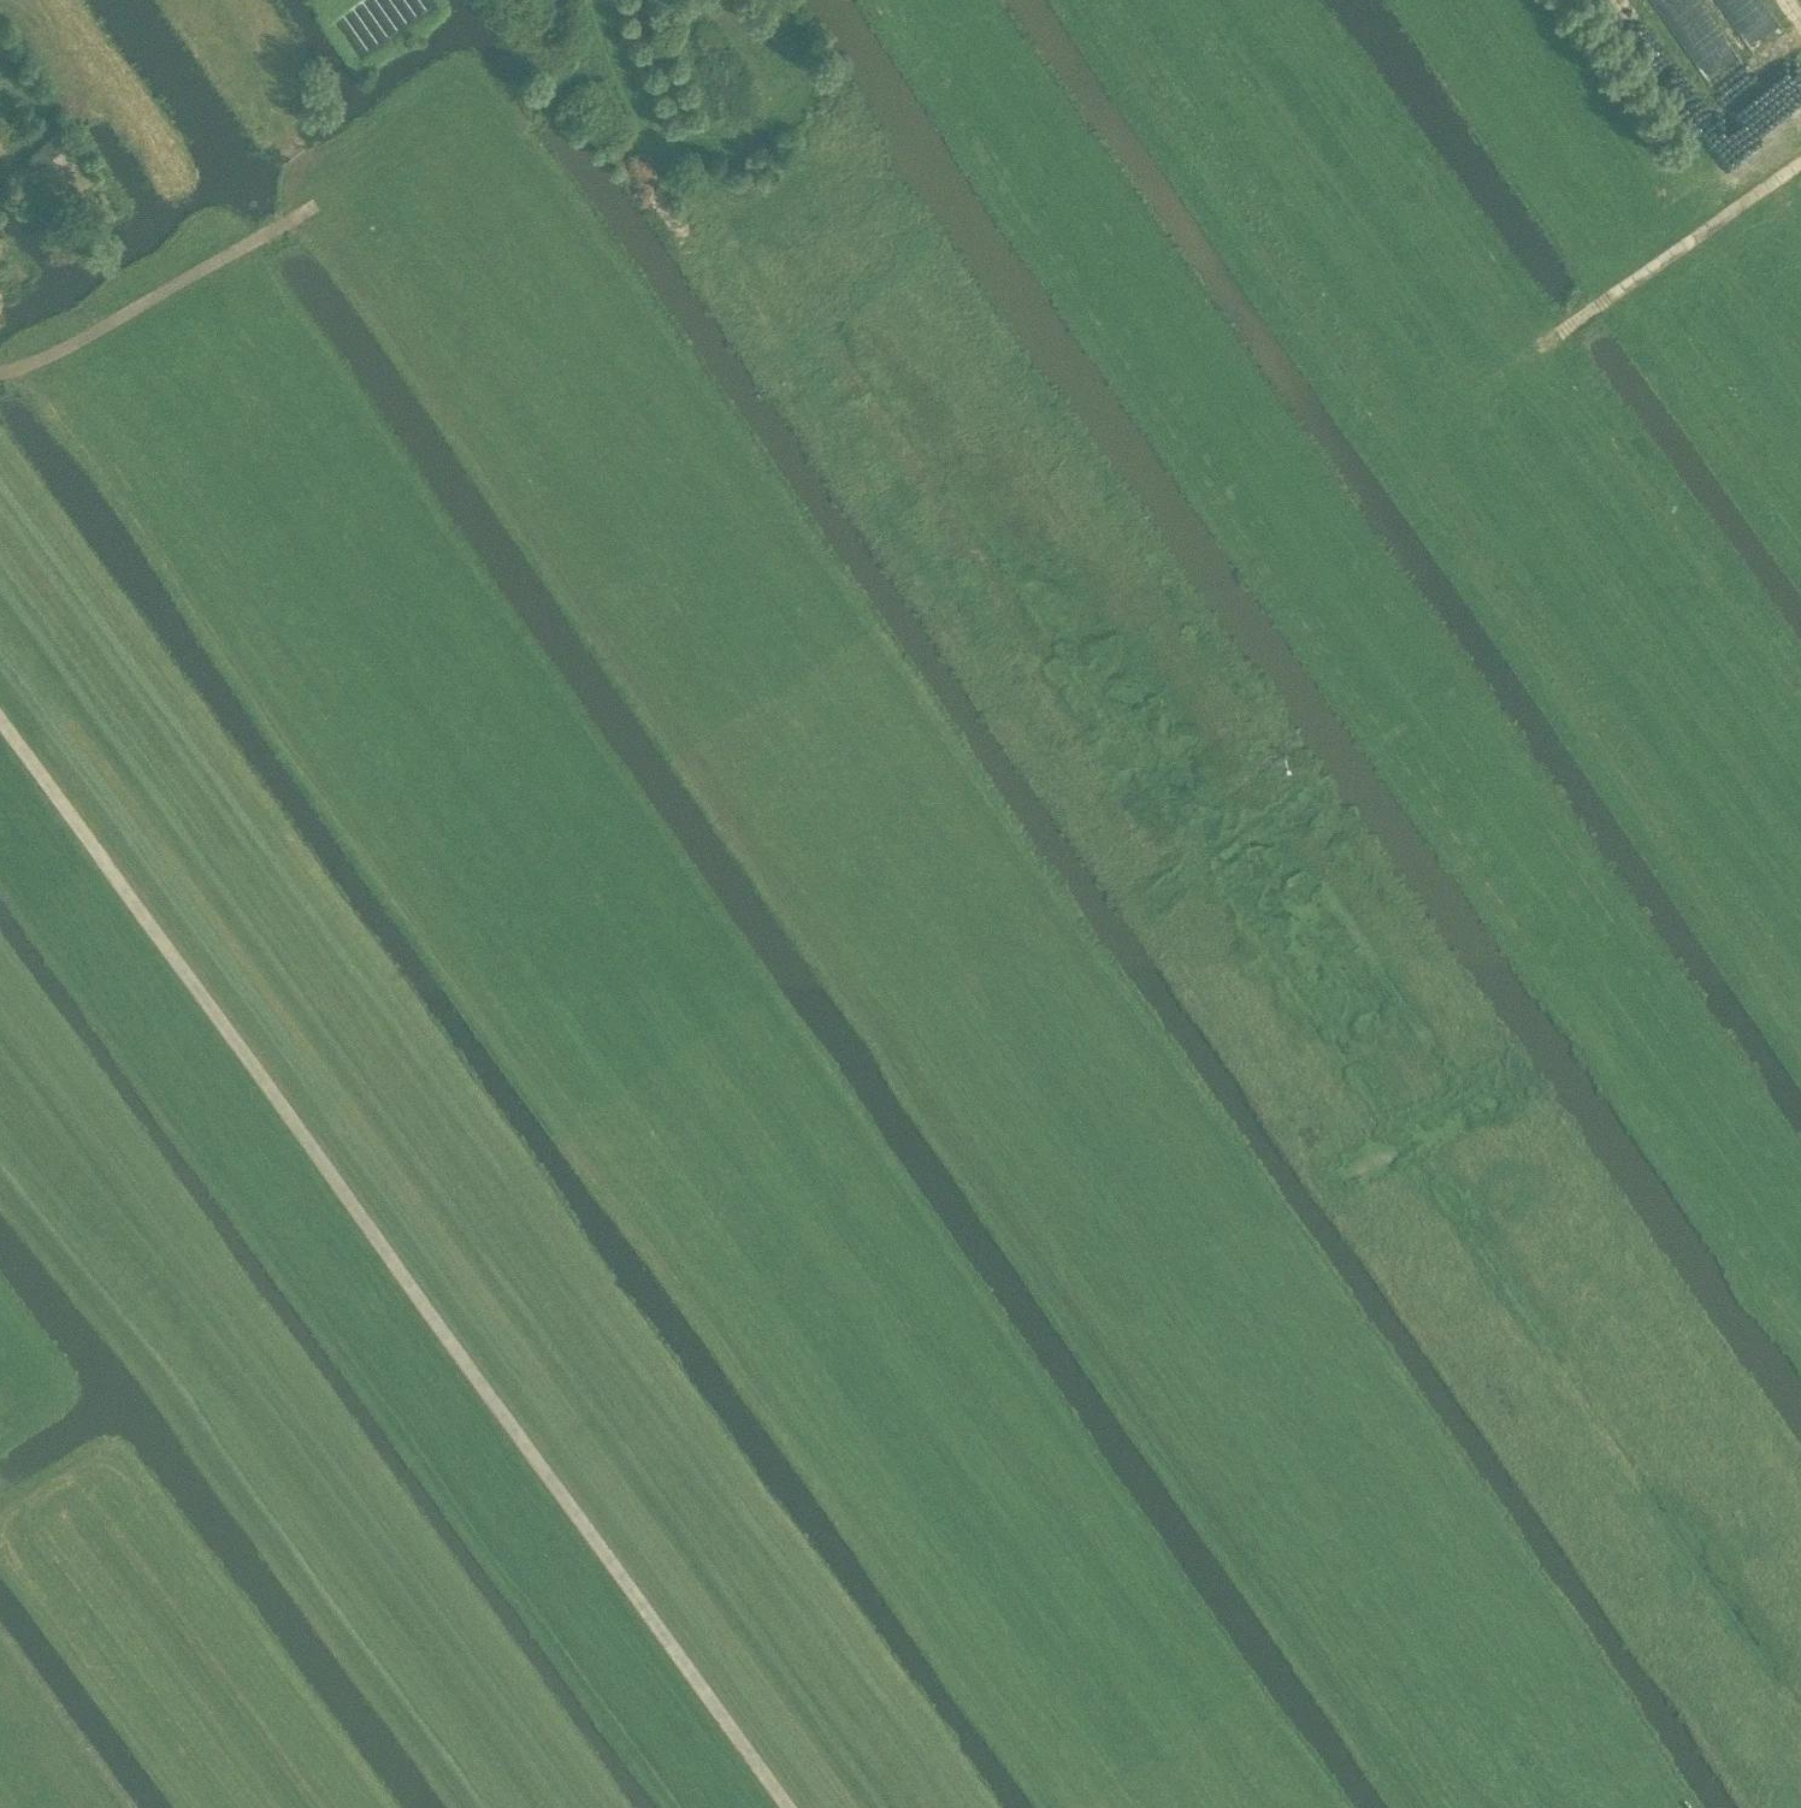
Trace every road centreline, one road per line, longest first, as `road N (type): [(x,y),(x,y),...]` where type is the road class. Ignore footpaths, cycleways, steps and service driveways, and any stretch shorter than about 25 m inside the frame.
road 1 (track): [(787,1807),(0,718)]
road 2 (track): [(0,373),(61,351),(315,204)]

